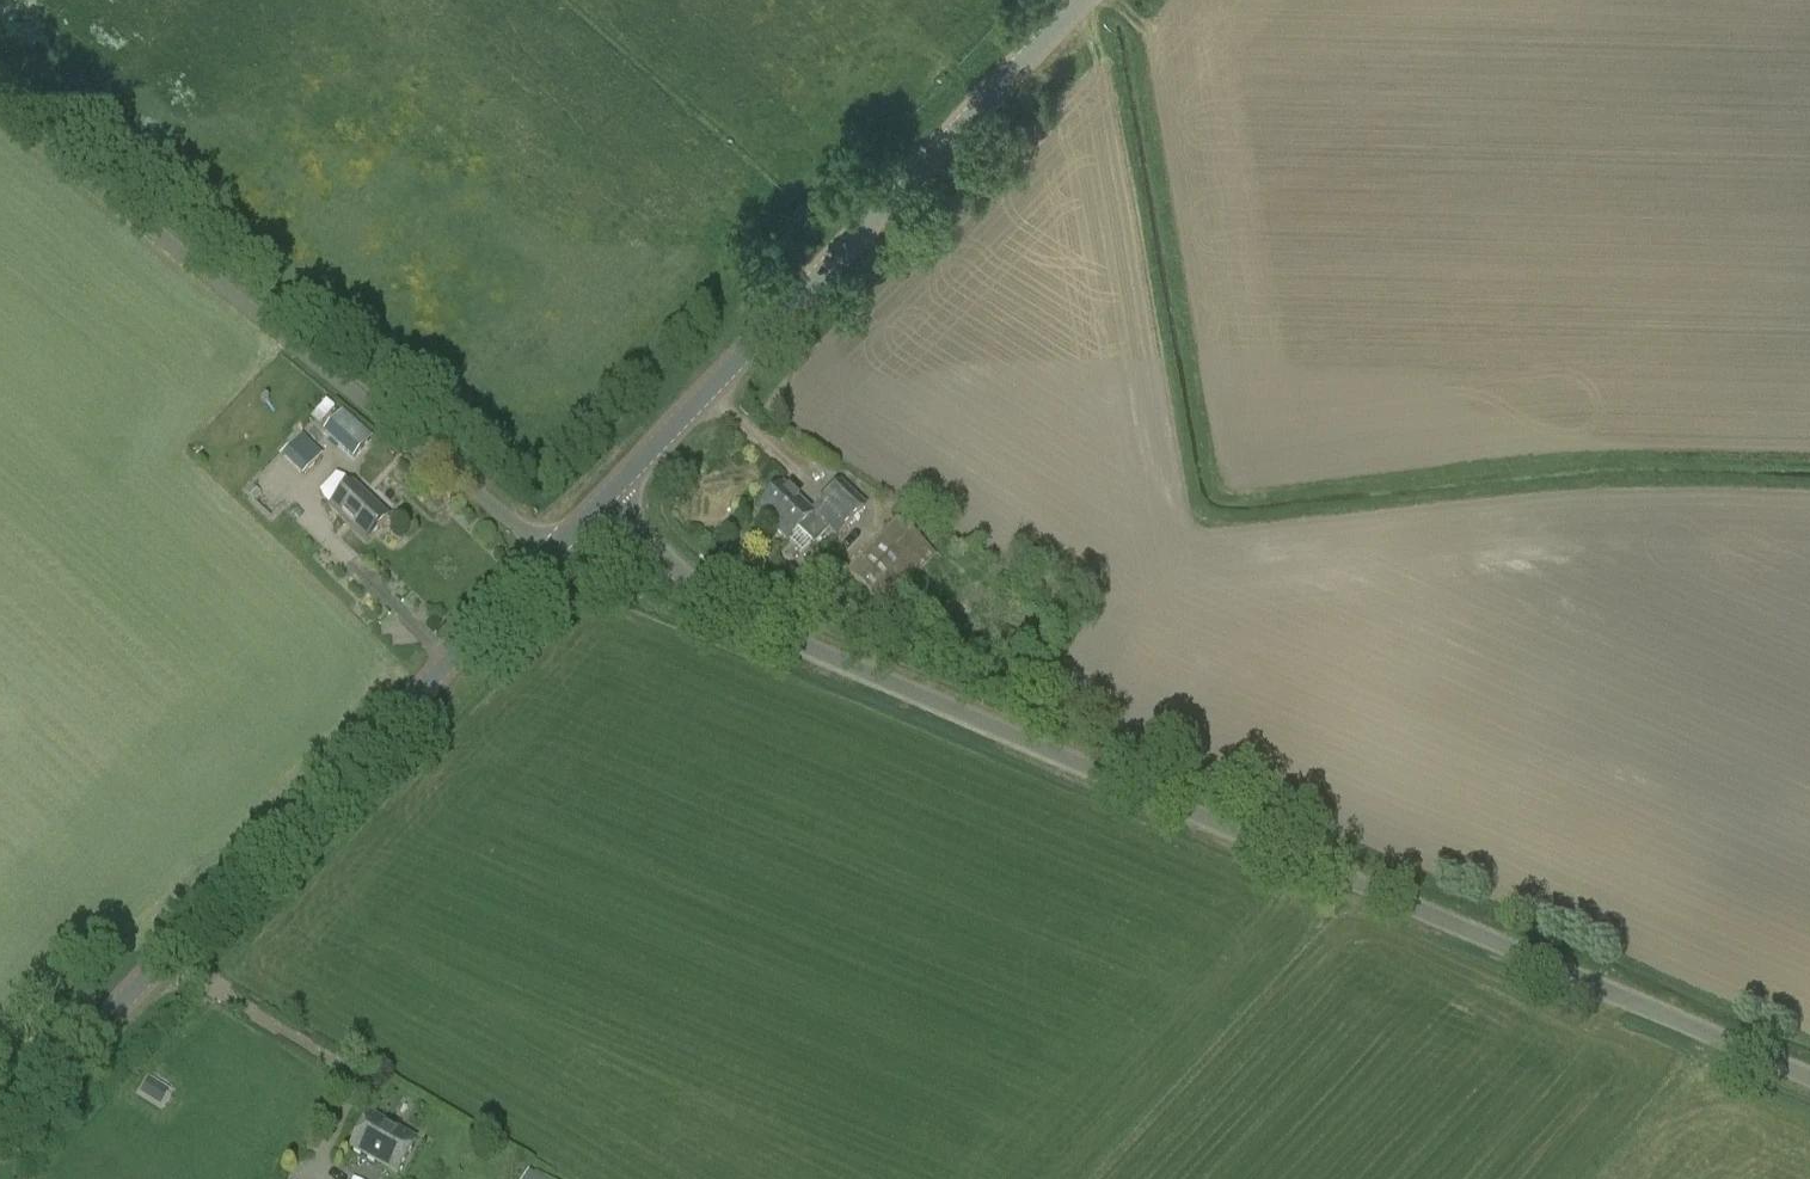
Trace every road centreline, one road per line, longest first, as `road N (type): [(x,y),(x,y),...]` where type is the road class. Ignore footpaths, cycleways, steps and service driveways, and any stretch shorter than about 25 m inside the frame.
road 1 (unclassified): [(1809,1075),(1173,789),(866,666),(760,609),(590,500)]
road 2 (tertiary): [(0,1121),(553,539)]
road 3 (unclassified): [(0,104),(553,539)]
road 4 (tertiary): [(590,500),(1077,0)]

